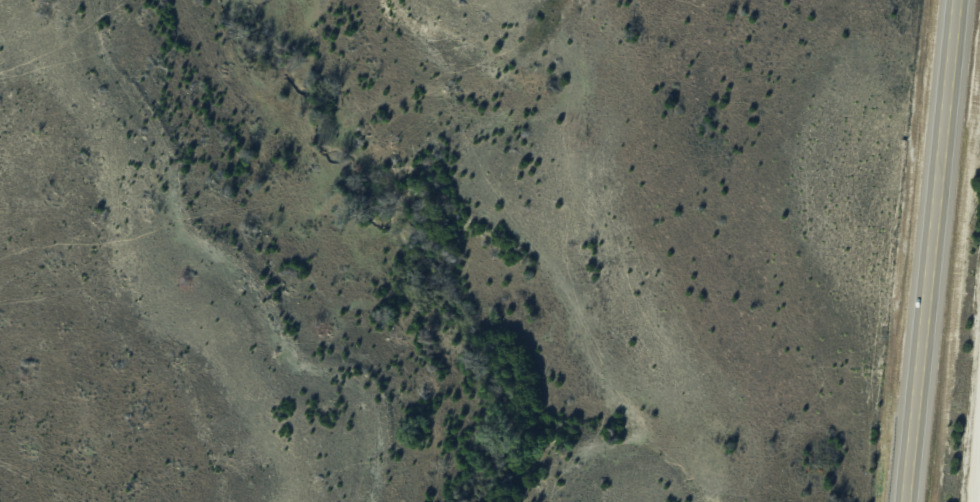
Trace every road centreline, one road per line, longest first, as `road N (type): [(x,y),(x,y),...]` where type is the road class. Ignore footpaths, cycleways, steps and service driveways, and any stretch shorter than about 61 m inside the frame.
road 1 (secondary): [(906,501),(955,0)]

